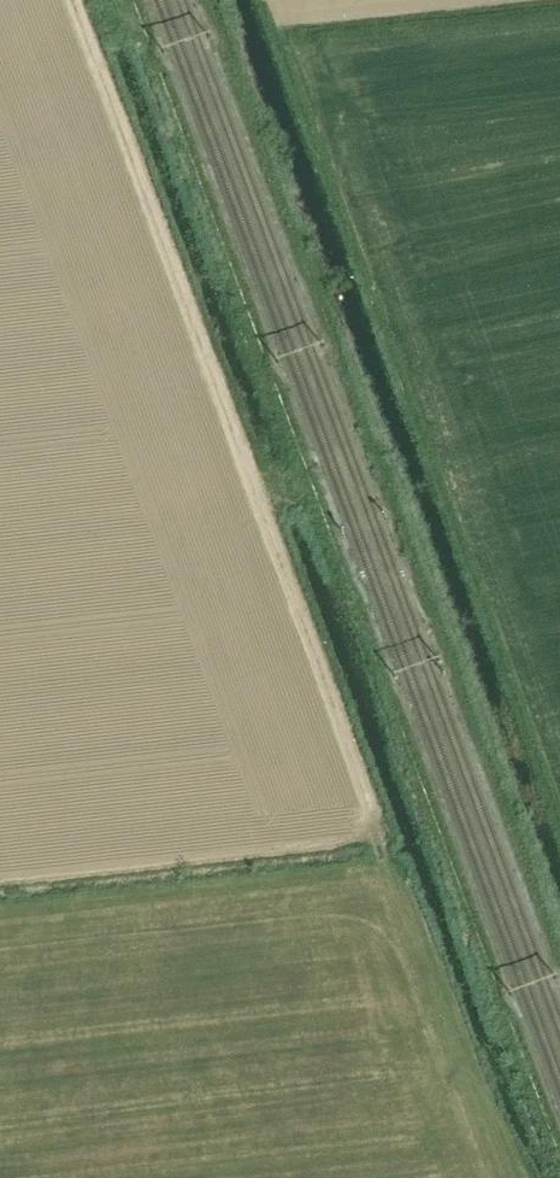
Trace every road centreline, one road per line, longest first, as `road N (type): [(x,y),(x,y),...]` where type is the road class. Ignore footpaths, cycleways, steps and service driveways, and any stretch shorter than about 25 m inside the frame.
road 1 (unknown): [(76,0),(518,1177)]

